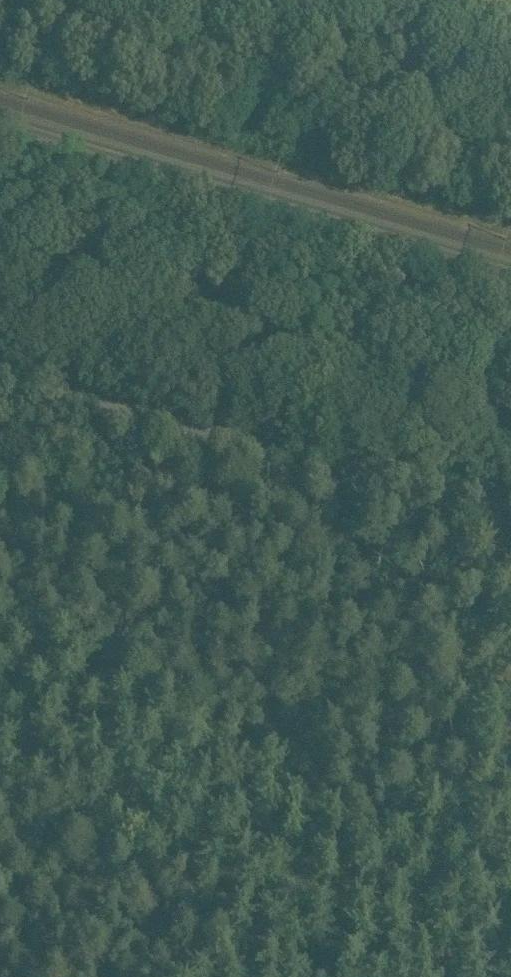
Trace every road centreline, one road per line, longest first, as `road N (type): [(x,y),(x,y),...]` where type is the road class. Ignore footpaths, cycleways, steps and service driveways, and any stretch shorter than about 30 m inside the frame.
road 1 (unclassified): [(0,380),(510,510)]
road 2 (track): [(236,0),(510,92)]

